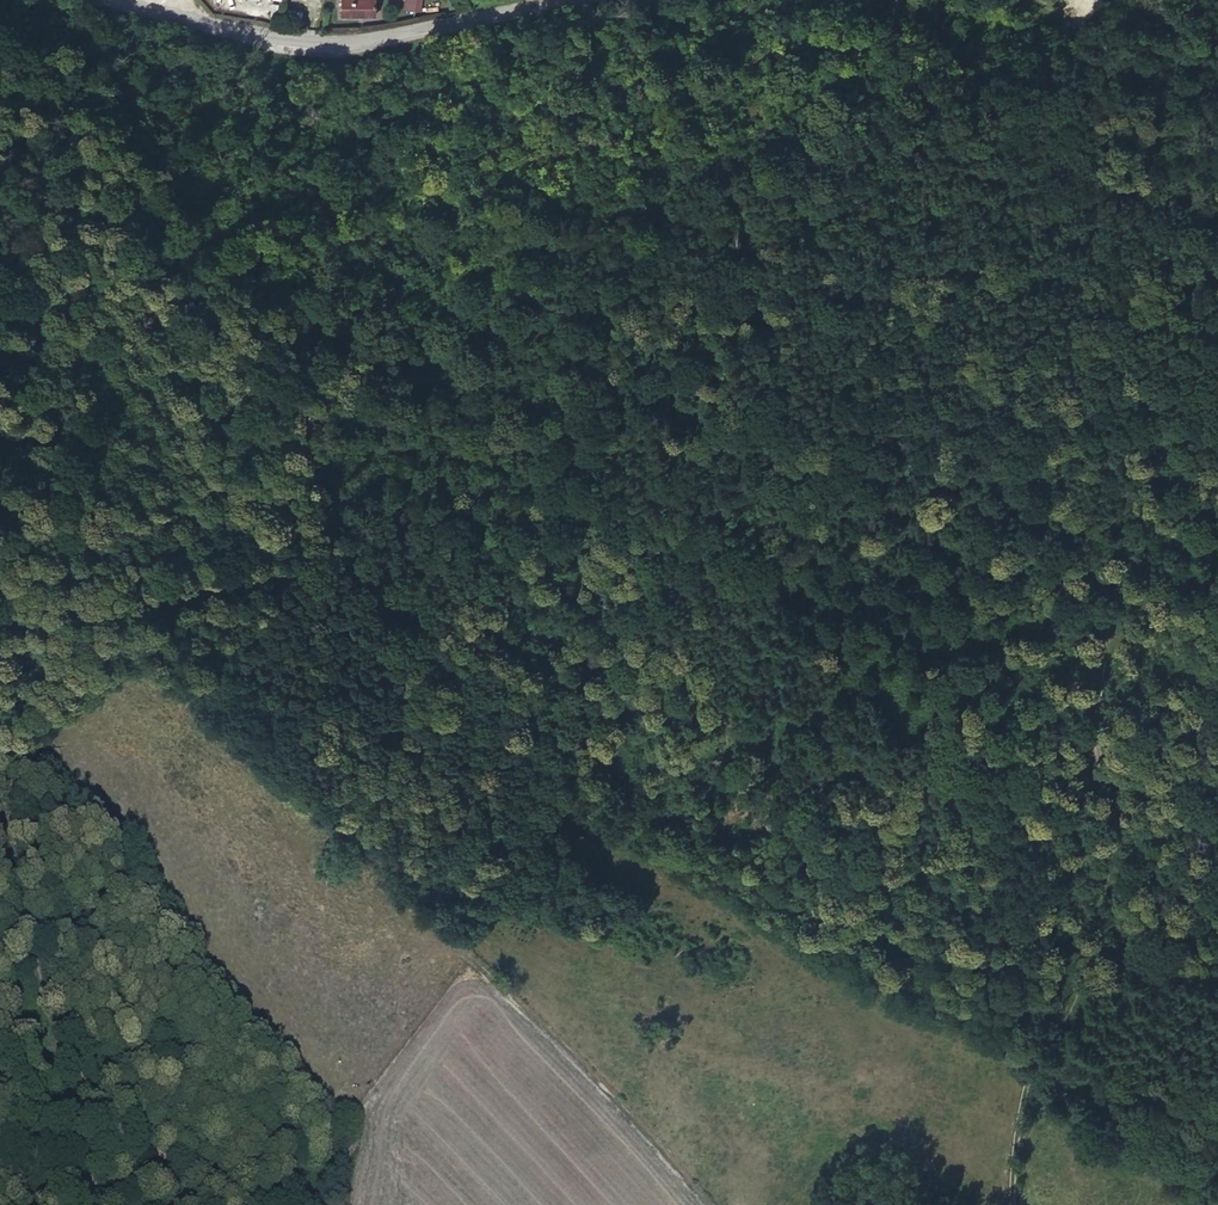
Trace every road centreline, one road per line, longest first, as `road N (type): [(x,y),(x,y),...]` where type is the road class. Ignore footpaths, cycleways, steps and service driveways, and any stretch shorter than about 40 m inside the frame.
road 1 (tertiary): [(130,0),(208,29),(340,45),(596,0)]
road 2 (track): [(1027,1060),(1012,1204)]

